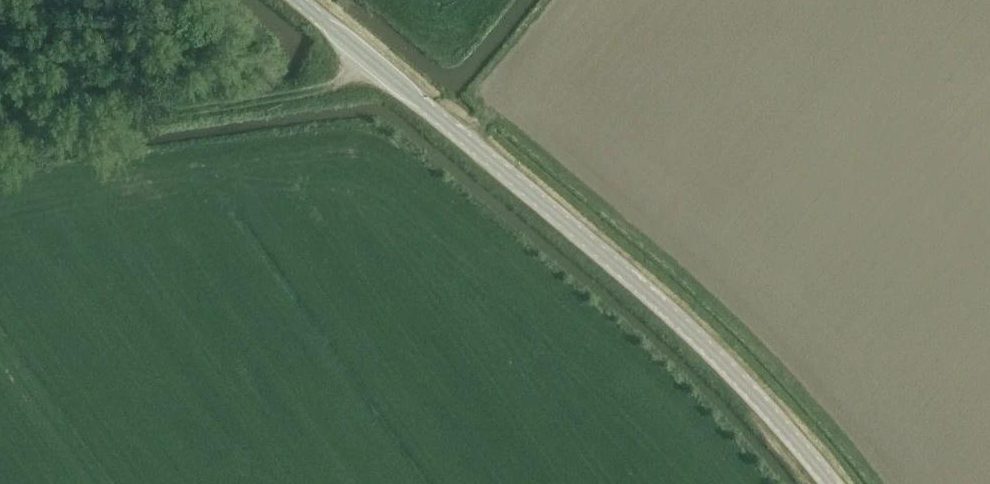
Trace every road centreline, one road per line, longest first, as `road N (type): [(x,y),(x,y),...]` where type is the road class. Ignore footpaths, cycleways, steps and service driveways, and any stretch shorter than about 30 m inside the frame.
road 1 (tertiary): [(836,483),(557,220),(293,0)]

